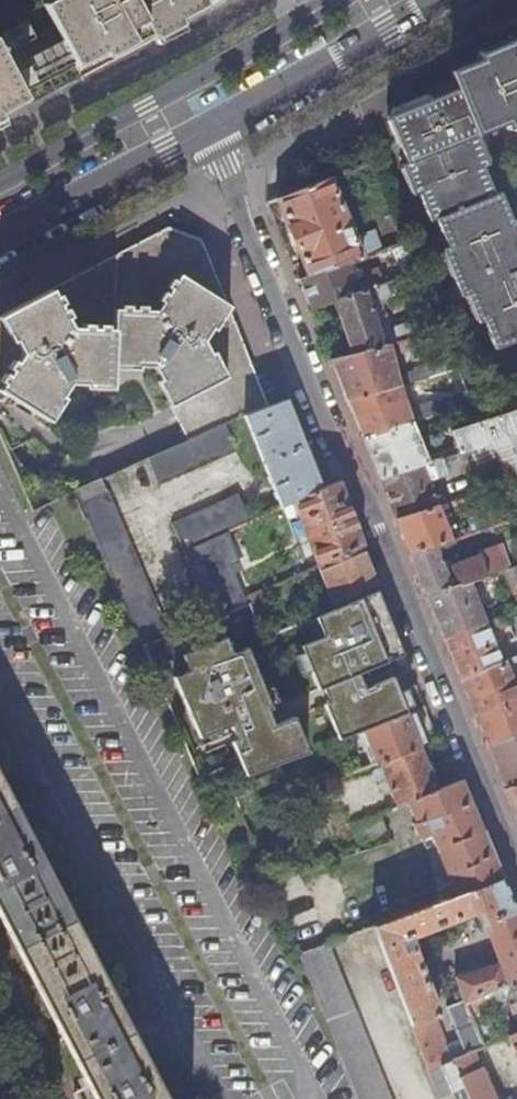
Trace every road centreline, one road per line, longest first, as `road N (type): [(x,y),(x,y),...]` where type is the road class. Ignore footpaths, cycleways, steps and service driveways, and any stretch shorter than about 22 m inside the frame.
road 1 (residential): [(212,127),(297,373),(516,883)]
road 2 (secondary): [(434,0),(212,127)]
road 3 (secondary): [(212,127),(0,238)]

